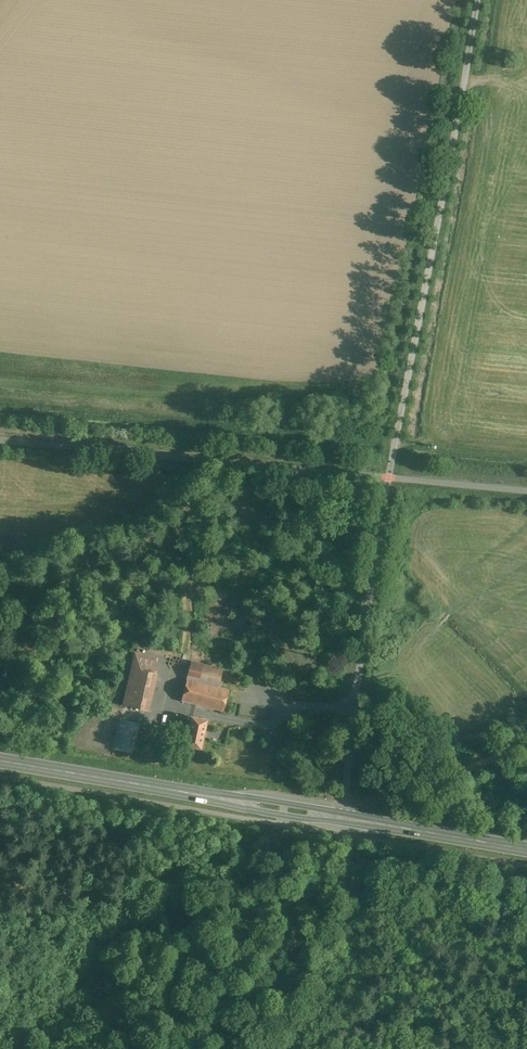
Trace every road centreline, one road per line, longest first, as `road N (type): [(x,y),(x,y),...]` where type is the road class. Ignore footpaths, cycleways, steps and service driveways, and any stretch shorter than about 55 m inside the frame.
road 1 (unclassified): [(344,807),(398,426),(482,0)]
road 2 (track): [(18,1048),(116,921),(173,873),(258,844),(280,827)]
road 3 (primary): [(342,817),(0,761)]
road 4 (unclassified): [(526,736),(344,807)]
road 5 (primary): [(526,851),(342,817)]

